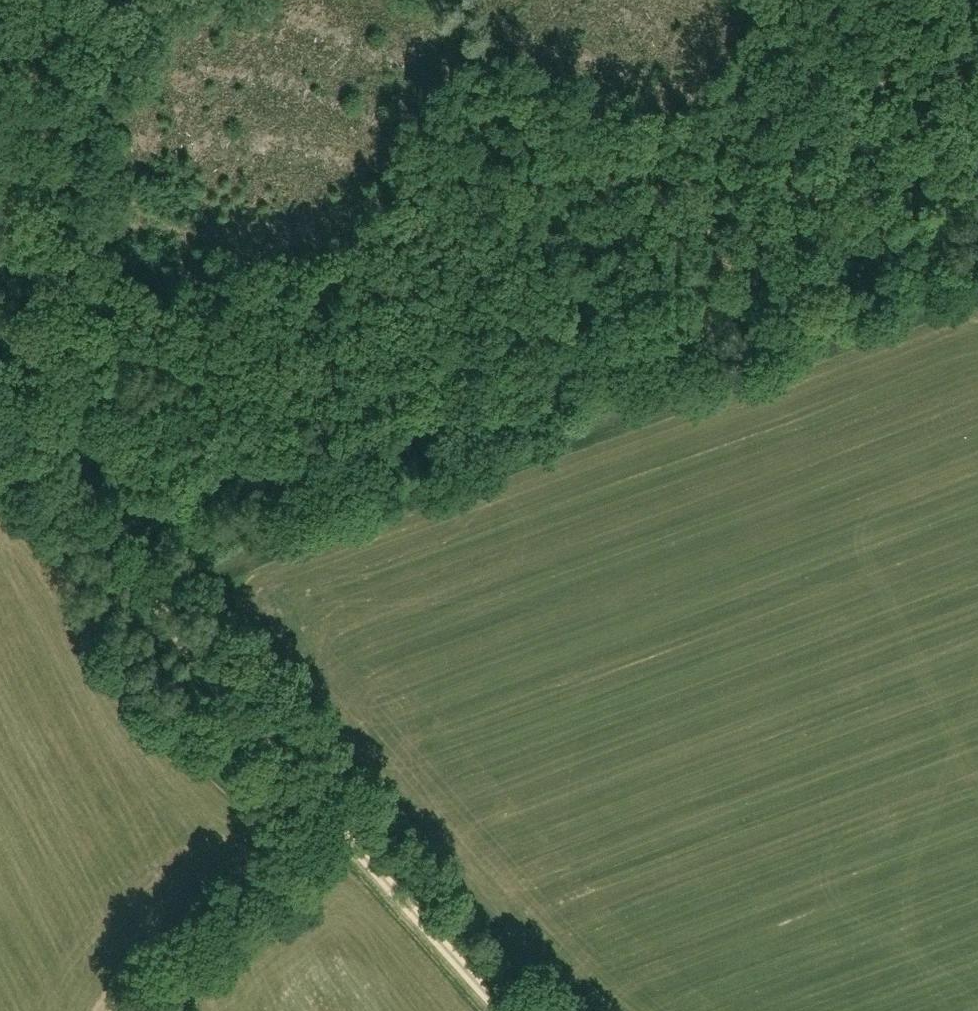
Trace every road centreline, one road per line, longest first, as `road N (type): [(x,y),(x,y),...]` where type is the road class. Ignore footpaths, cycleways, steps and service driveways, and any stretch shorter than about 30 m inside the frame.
road 1 (track): [(503,1010),(387,885),(199,656),(107,507),(5,441)]

